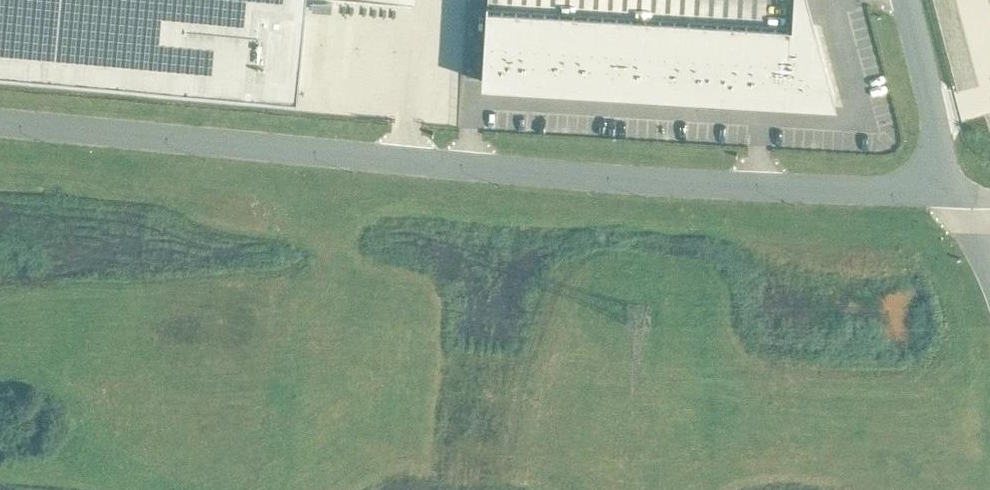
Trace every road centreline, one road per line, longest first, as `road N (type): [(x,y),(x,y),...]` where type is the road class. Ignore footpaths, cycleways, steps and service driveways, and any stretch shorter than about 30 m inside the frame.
road 1 (unclassified): [(932,195),(652,181),(0,124)]
road 2 (unclassified): [(907,0),(934,122),(932,195)]

